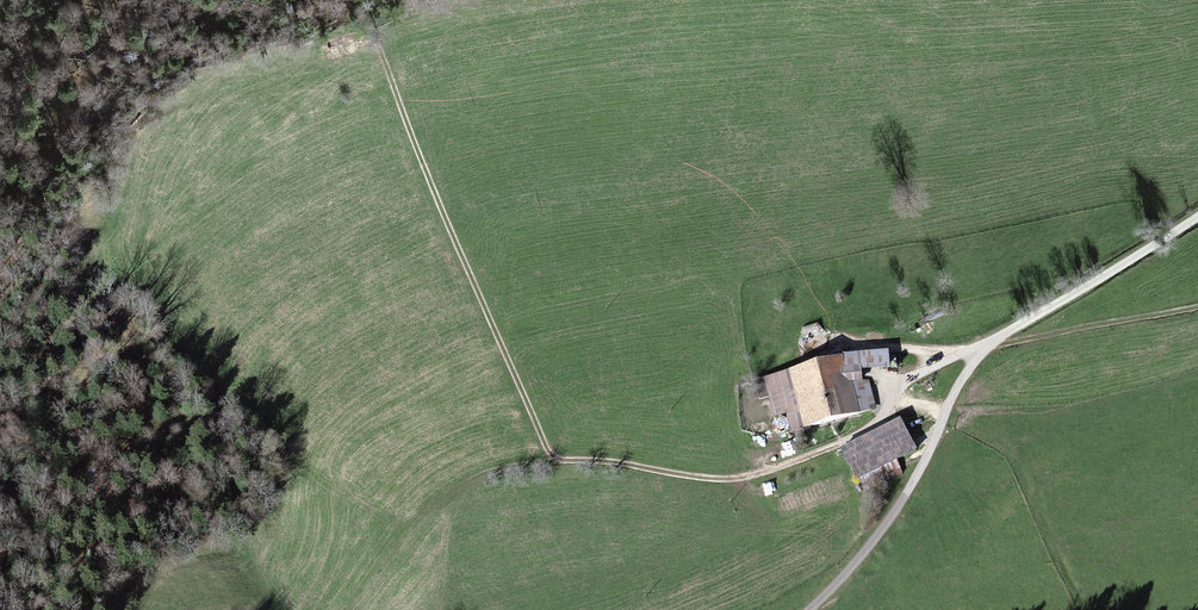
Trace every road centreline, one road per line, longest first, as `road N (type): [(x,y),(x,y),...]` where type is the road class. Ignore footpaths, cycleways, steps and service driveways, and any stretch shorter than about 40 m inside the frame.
road 1 (track): [(381,55),(559,459),(722,479),(755,475),(841,443),(929,368),(990,347)]
road 2 (unclassified): [(1197,218),(990,347),(959,388),(900,506),(811,609)]
road 3 (track): [(559,459),(513,462),(458,485),(410,526),(345,609)]
road 4 (track): [(1197,307),(990,347)]

